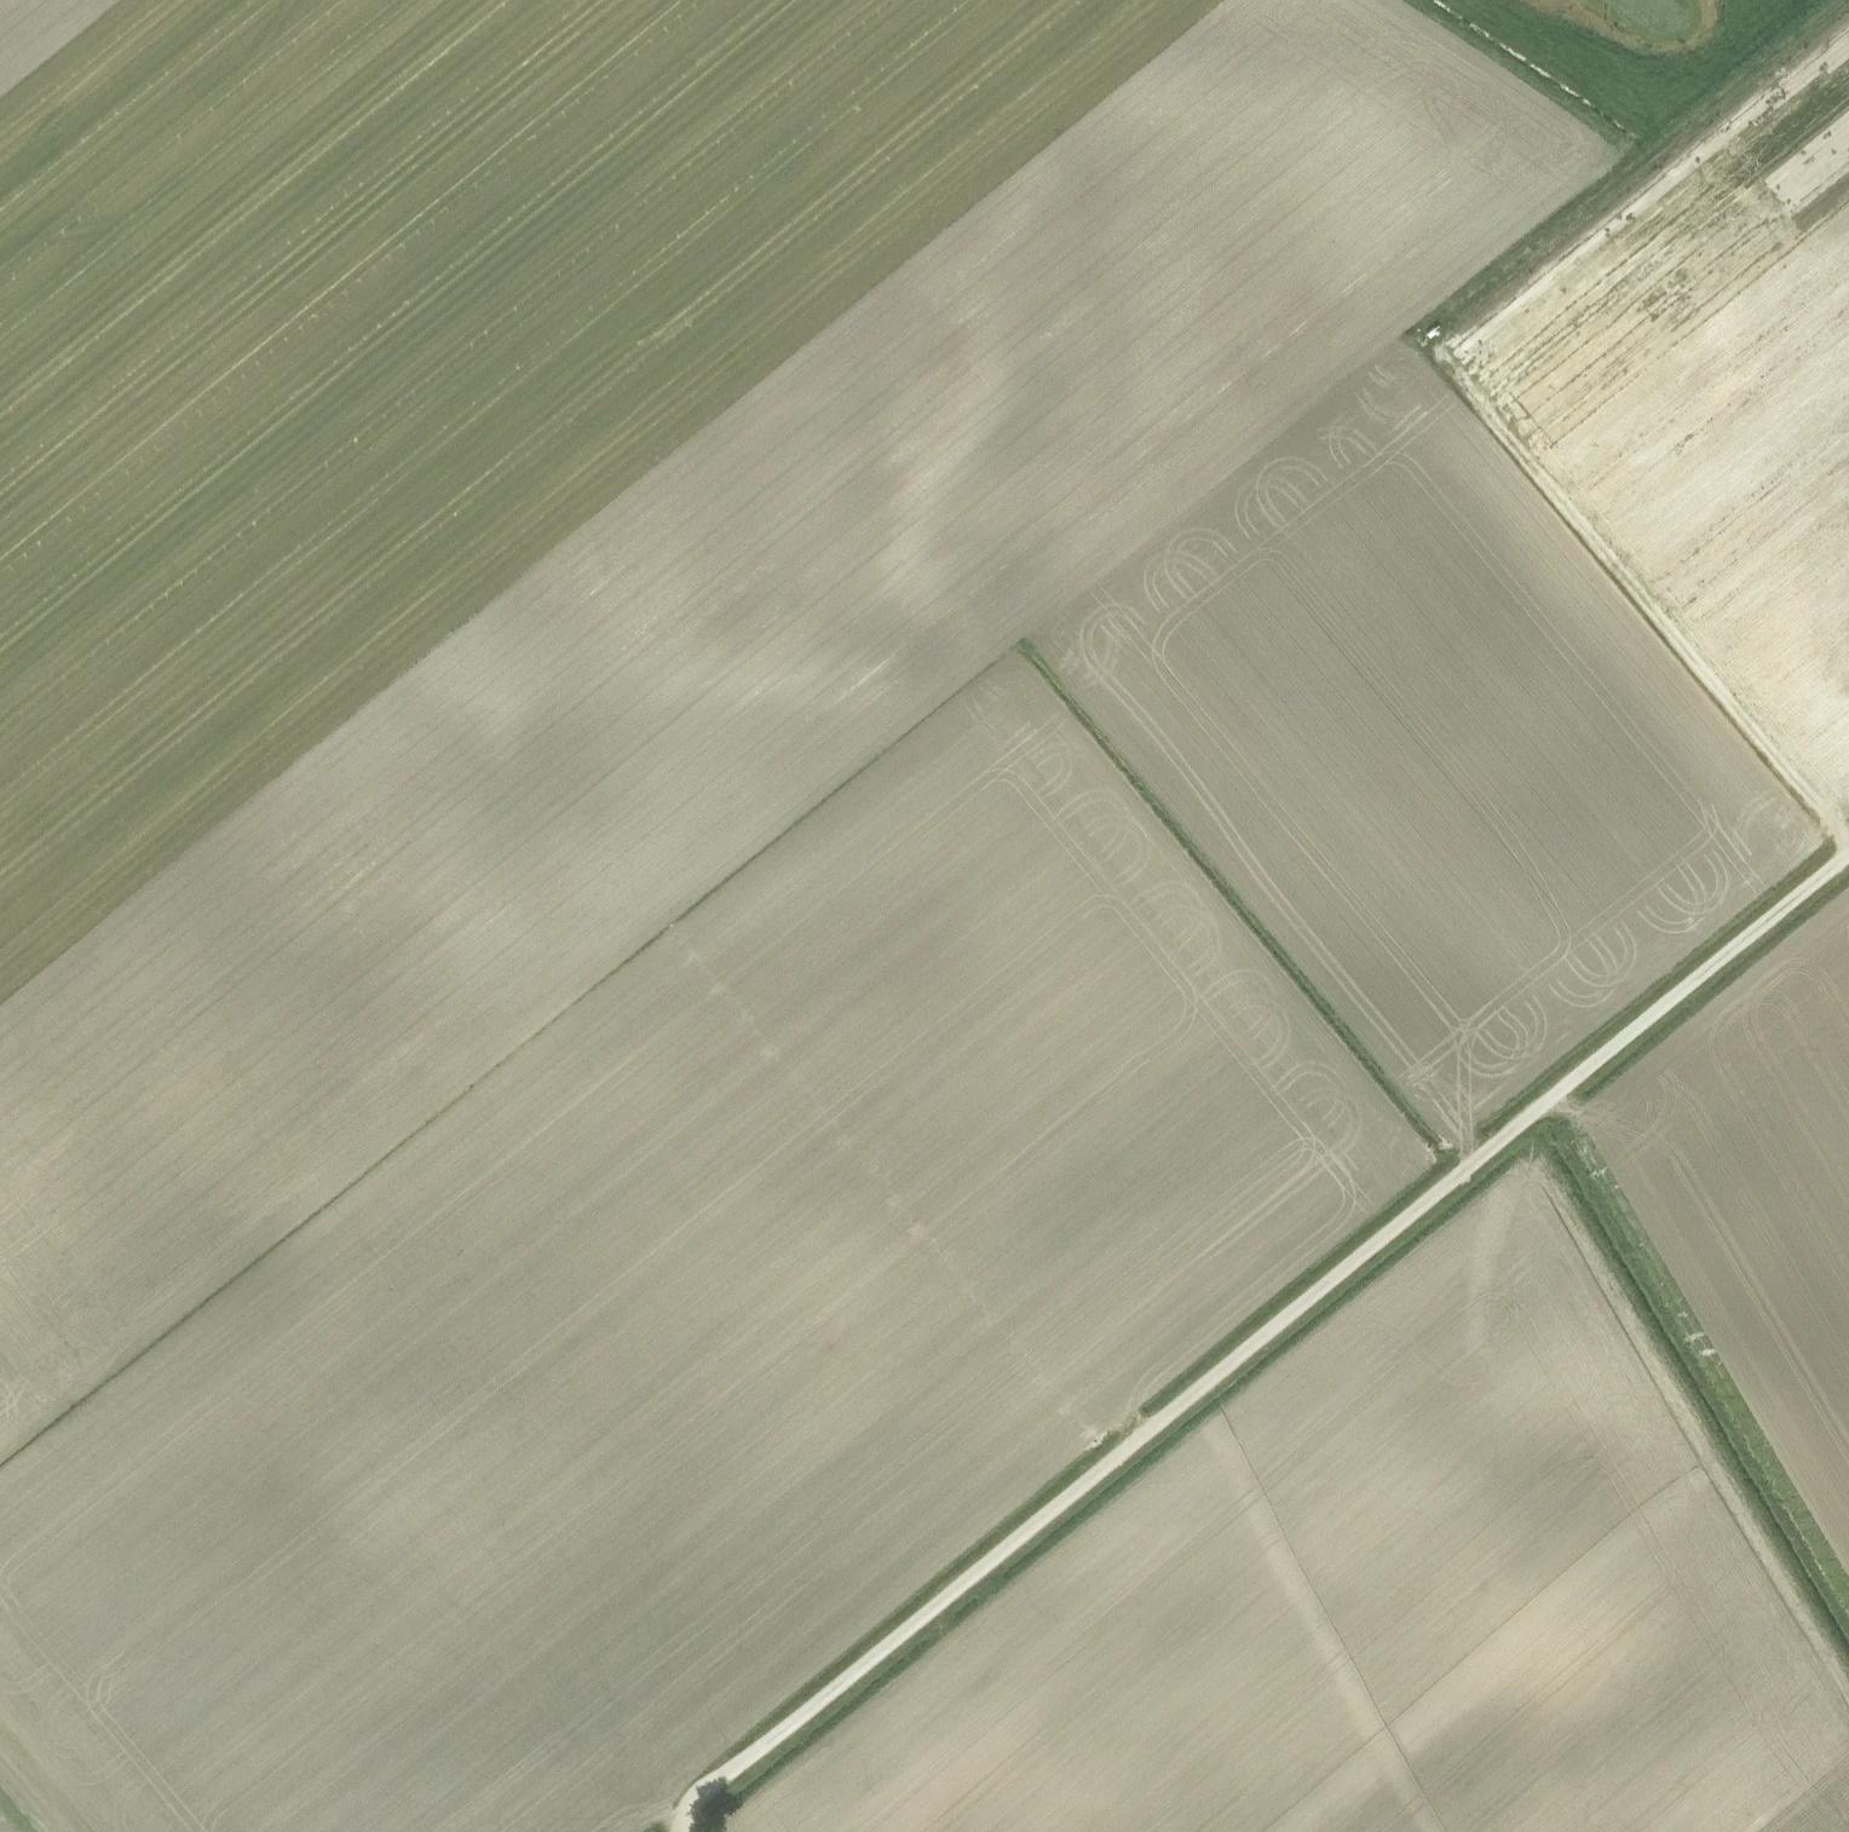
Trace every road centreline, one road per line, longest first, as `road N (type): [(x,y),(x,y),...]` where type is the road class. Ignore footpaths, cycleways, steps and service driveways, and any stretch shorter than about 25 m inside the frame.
road 1 (track): [(1848,851),(713,1782),(689,1807),(687,1831)]

